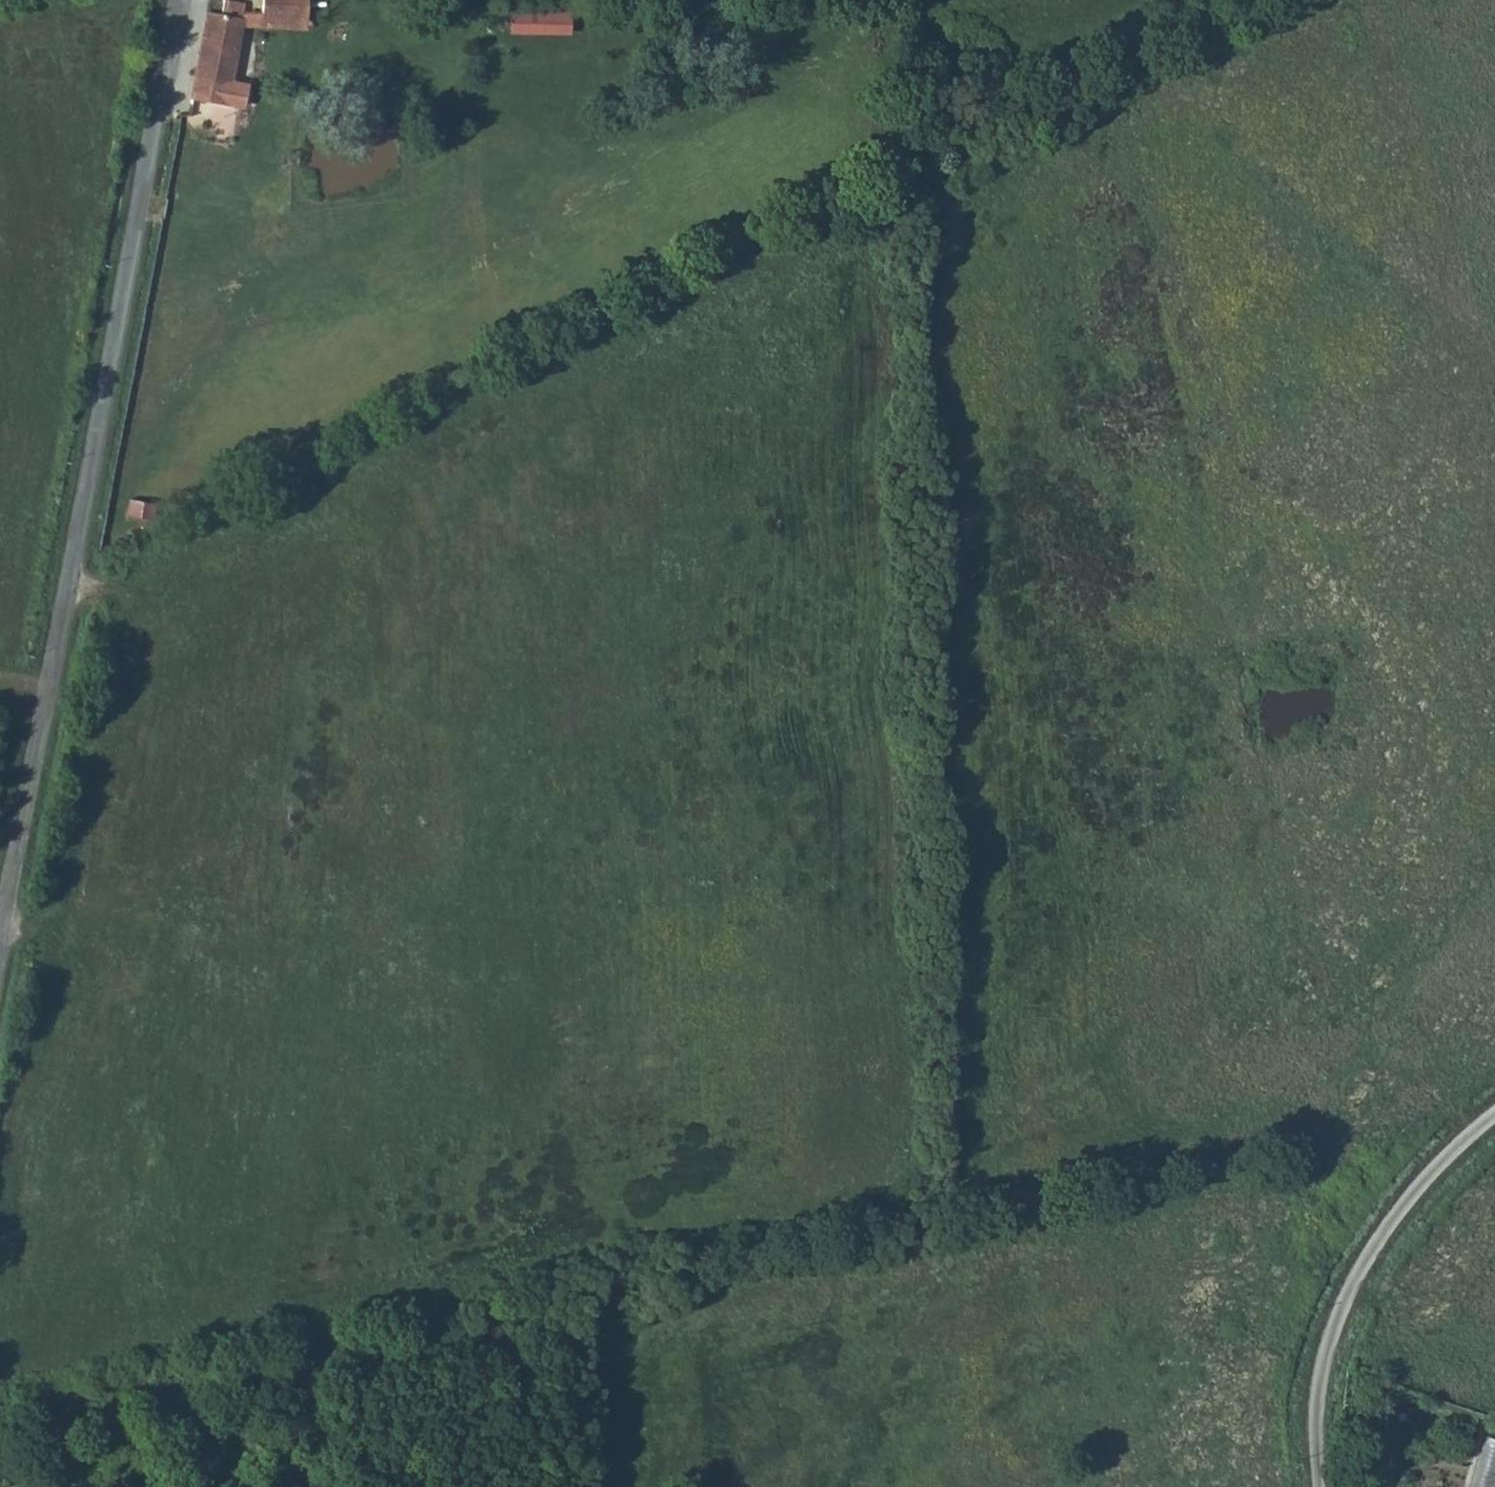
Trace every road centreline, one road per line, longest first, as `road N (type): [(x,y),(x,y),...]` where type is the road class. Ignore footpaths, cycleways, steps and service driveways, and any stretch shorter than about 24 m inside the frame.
road 1 (unclassified): [(177,0),(0,939)]
road 2 (track): [(1320,1486),(1316,1413),(1328,1346),(1353,1273),(1411,1193),(1494,1117)]

